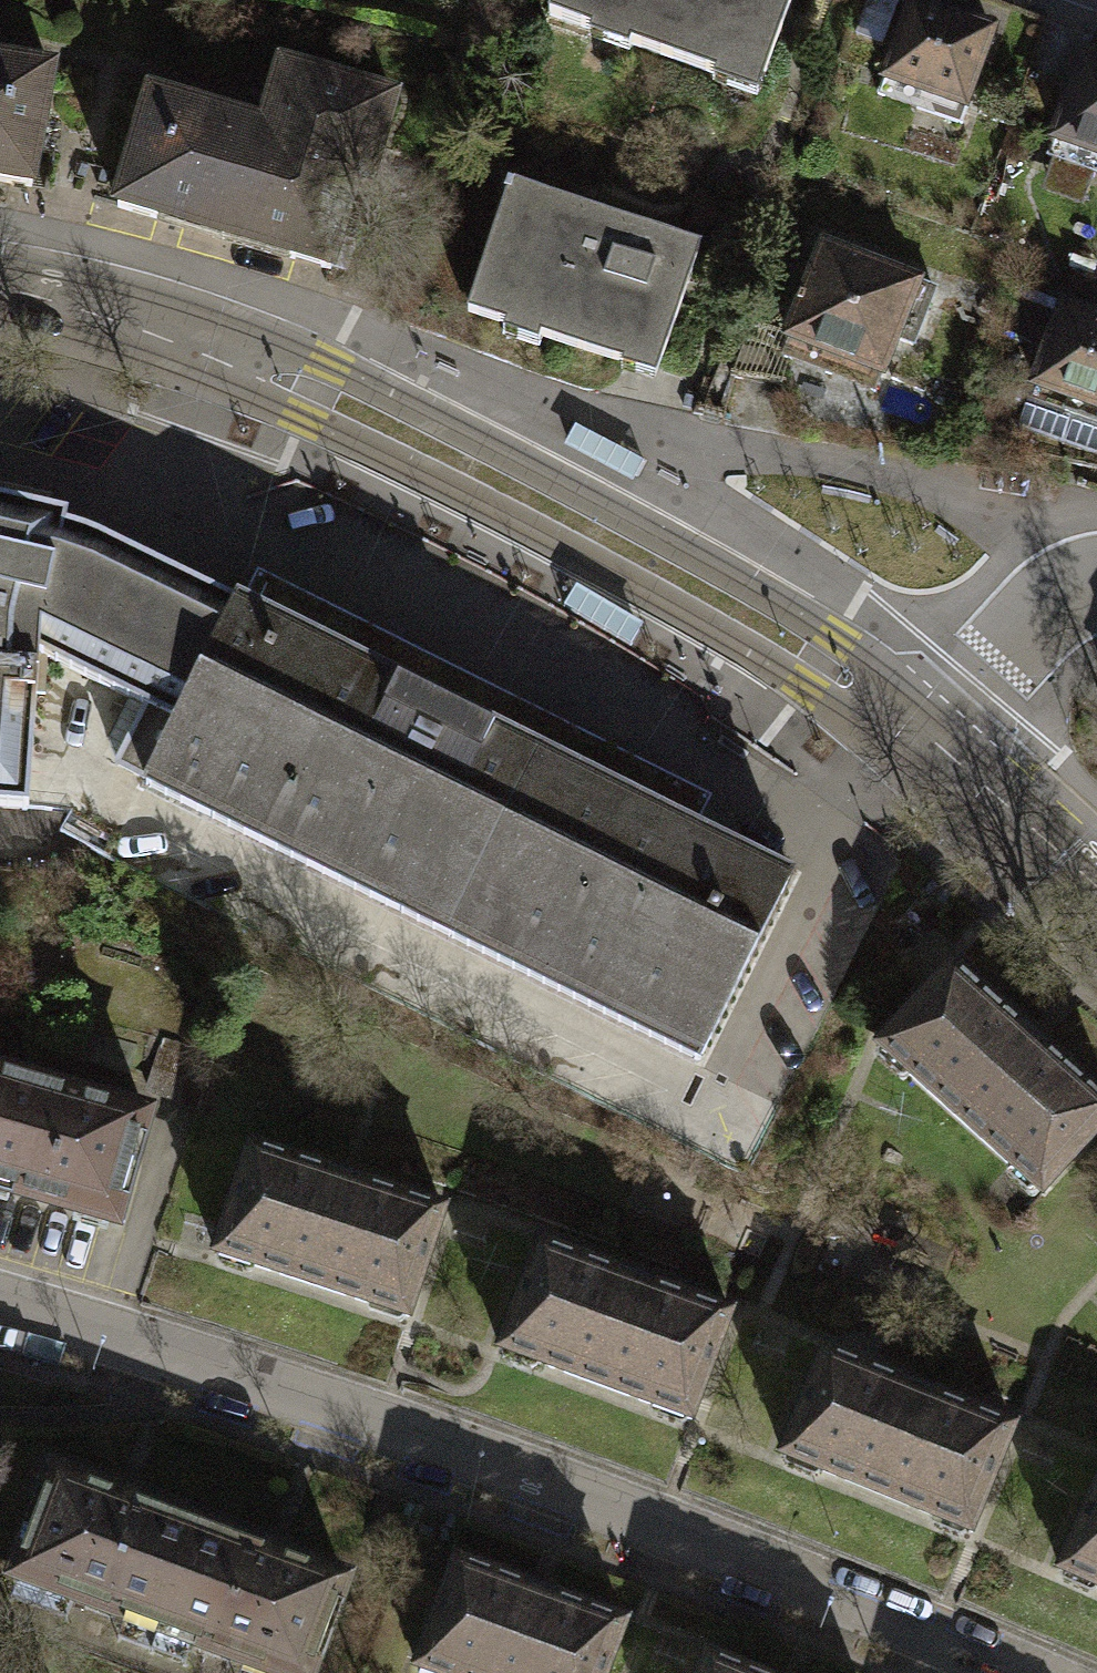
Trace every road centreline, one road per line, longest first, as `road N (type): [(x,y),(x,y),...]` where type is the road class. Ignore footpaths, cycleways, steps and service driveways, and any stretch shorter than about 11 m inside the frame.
road 1 (residential): [(1027,1672),(579,1493),(0,1301)]
road 2 (unclassified): [(904,731),(833,648),(615,501),(370,385),(313,365),(218,355)]
road 3 (unclassified): [(218,355),(297,406),(509,497),(605,549),(807,685),(904,731)]
road 4 (unclassified): [(1096,905),(904,731)]
road 5 (residential): [(1096,572),(1056,578),(1030,593),(904,731)]
road 6 (unclassified): [(218,355),(0,297)]

